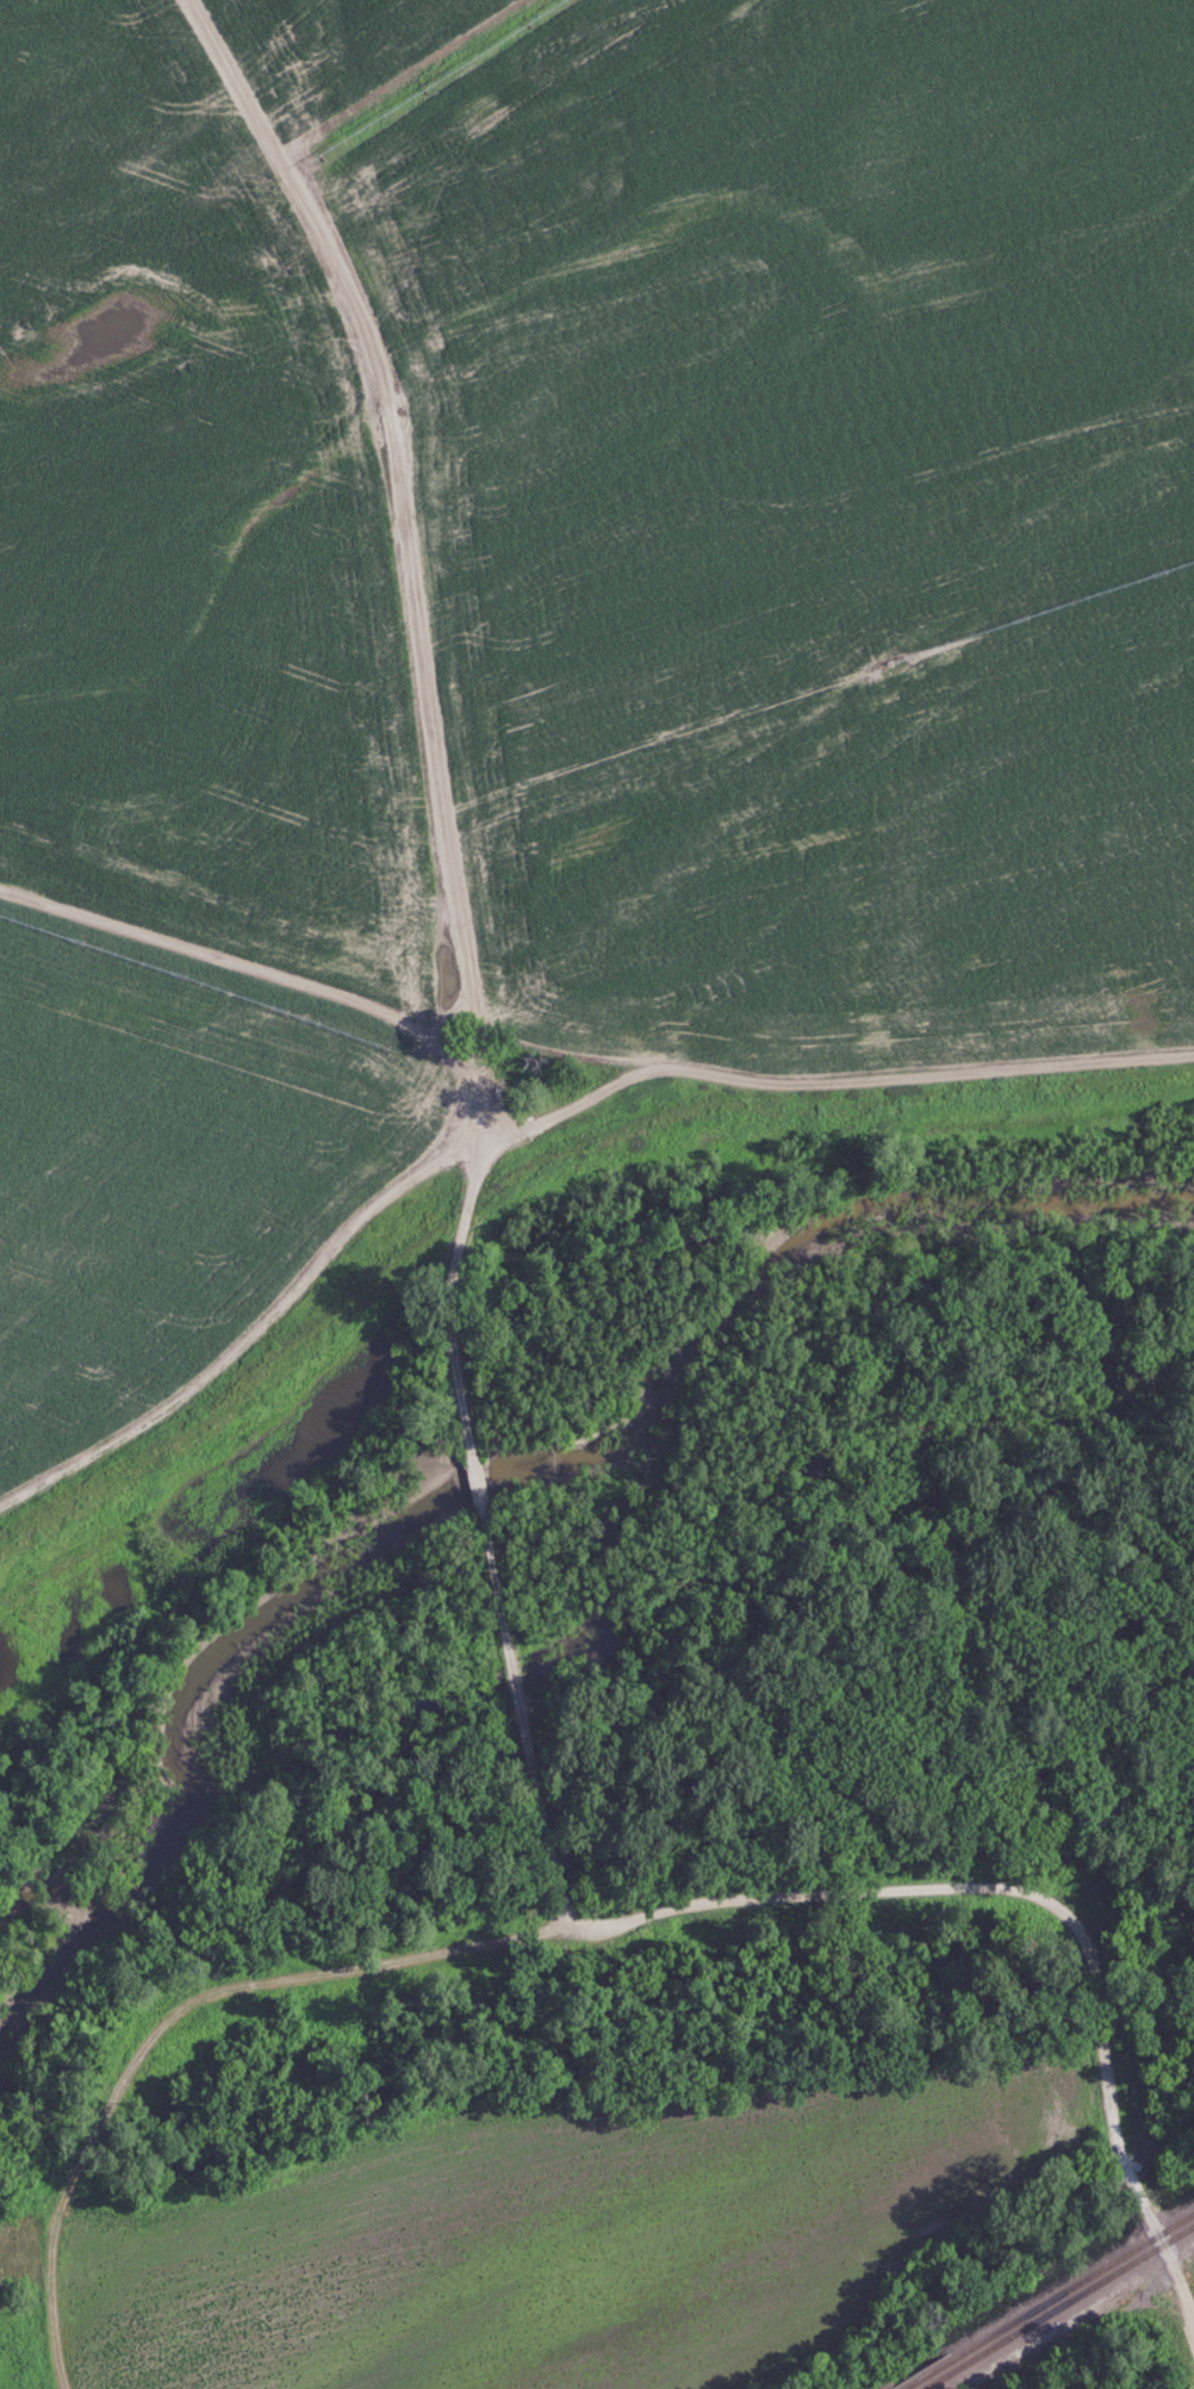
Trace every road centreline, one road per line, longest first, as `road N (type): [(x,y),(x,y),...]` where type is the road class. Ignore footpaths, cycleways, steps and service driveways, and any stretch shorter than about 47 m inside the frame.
road 1 (residential): [(1193,2304),(1115,2141),(1105,2074)]
road 2 (residential): [(1180,2279),(1088,2320),(984,2388)]

